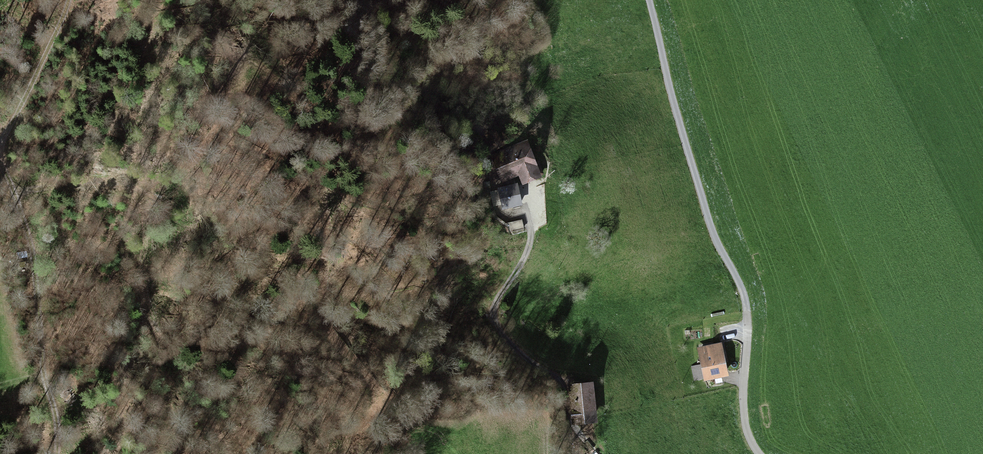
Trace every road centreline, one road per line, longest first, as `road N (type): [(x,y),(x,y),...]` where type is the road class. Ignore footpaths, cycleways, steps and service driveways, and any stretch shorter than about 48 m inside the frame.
road 1 (track): [(651,0),(719,246),(742,290),(743,405),(758,453)]
road 2 (track): [(522,191),(530,245),(505,287),(500,343),(596,453)]
road 3 (track): [(17,190),(58,428),(54,453)]
road 4 (track): [(0,138),(40,71),(66,0)]

